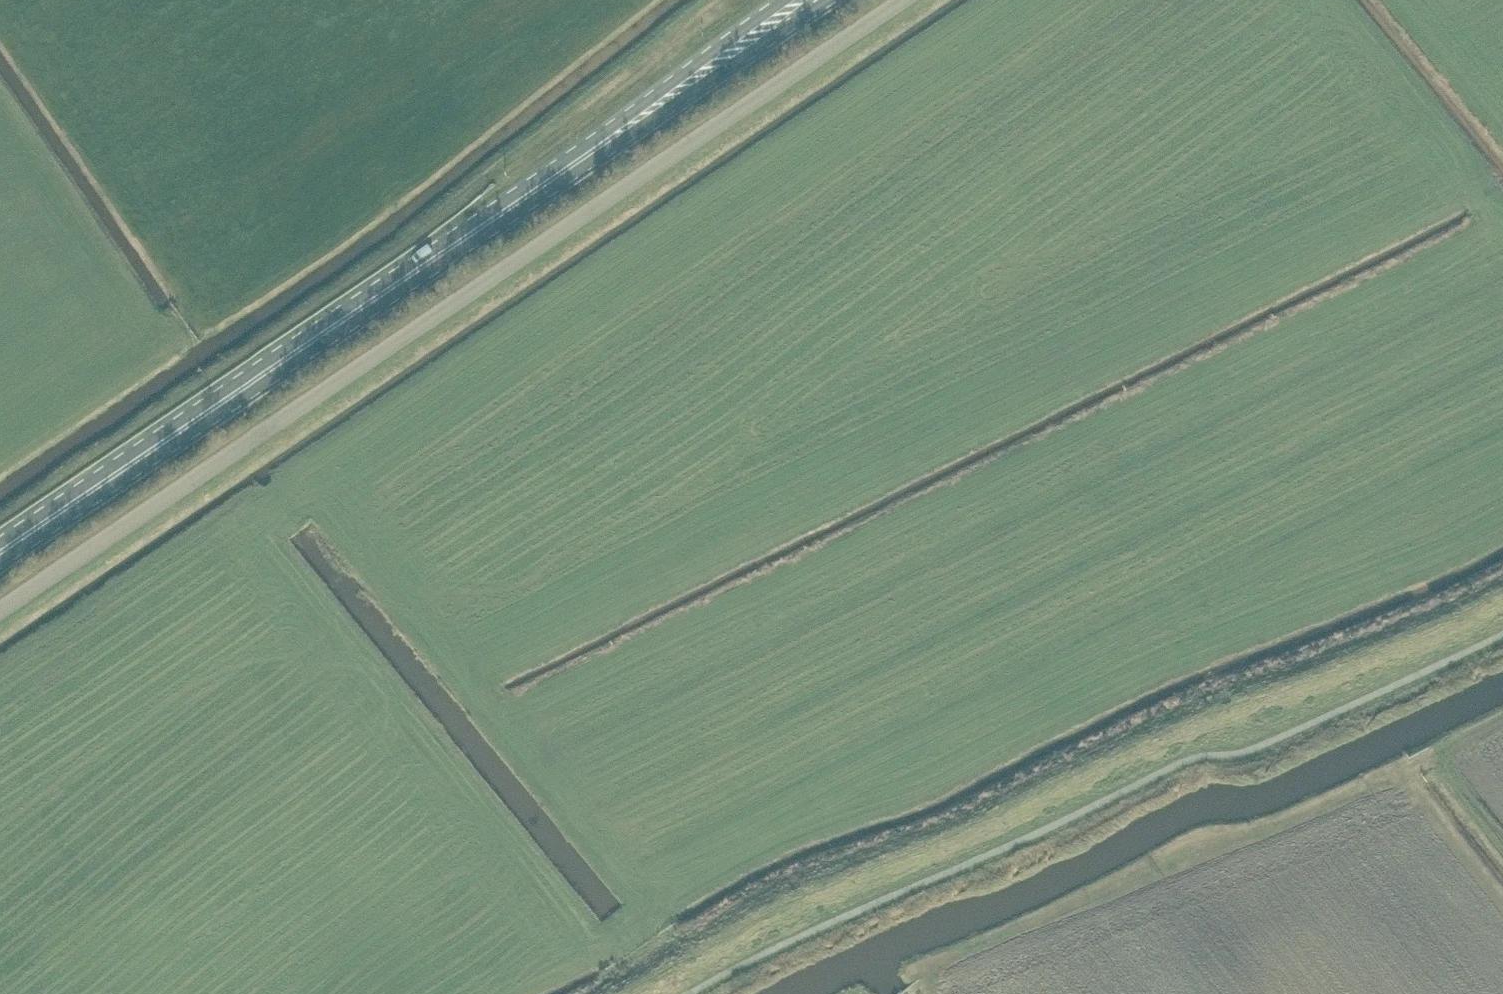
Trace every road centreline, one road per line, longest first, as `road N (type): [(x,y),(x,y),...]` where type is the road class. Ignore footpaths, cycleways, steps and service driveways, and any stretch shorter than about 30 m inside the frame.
road 1 (unclassified): [(0,618),(912,0)]
road 2 (primary): [(0,554),(811,0)]

